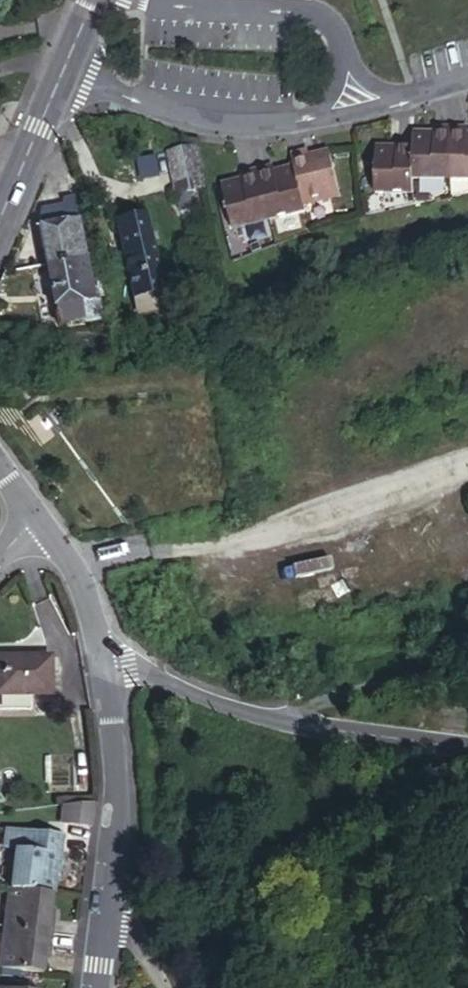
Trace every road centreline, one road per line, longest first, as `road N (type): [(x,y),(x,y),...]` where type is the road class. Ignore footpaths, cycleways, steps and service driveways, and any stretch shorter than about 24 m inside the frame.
road 1 (unclassified): [(104,670),(131,669),(252,714),(467,750)]
road 2 (residential): [(104,670),(118,815),(102,987)]
road 3 (unclassified): [(67,69),(174,119),(316,128)]
road 4 (unclassified): [(347,47),(323,15),(155,0)]
road 5 (secondary): [(67,69),(0,227)]
road 6 (unclassified): [(38,520),(73,562),(104,670)]

